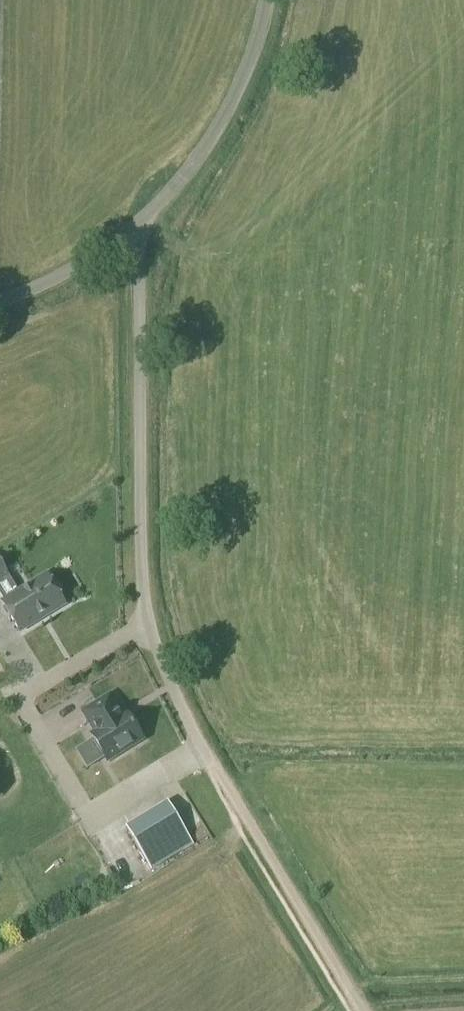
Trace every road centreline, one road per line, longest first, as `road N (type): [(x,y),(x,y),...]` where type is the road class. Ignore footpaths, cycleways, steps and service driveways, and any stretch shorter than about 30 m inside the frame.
road 1 (unclassified): [(207,755),(159,662),(148,620),(138,229)]
road 2 (track): [(364,1010),(207,755)]
road 3 (unclassified): [(138,229),(188,179),(219,128),(266,0)]
road 4 (unclassified): [(0,302),(138,229)]

